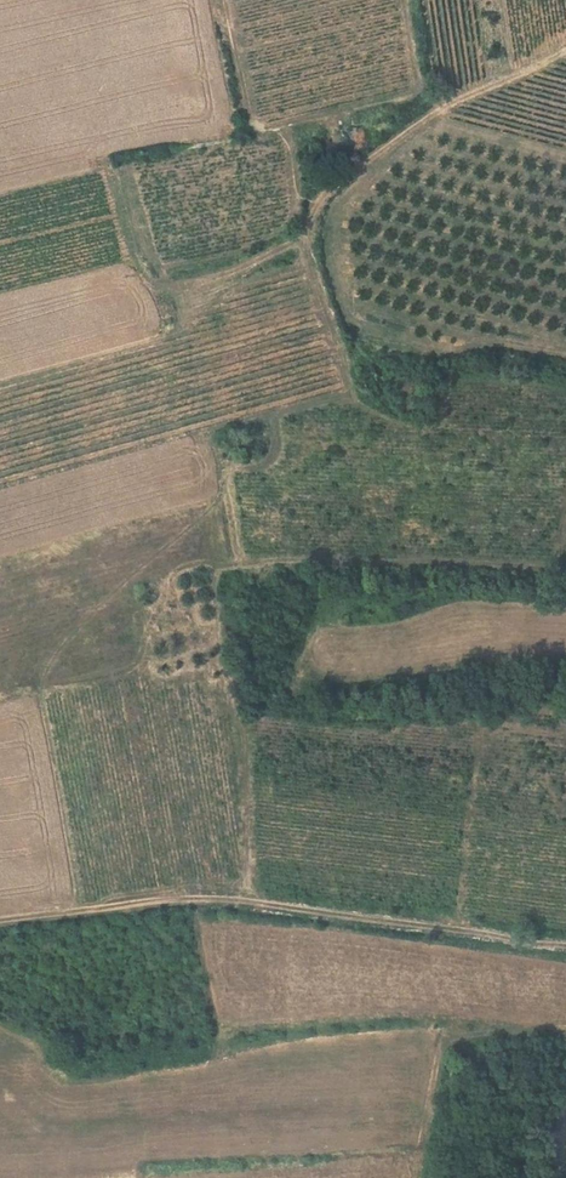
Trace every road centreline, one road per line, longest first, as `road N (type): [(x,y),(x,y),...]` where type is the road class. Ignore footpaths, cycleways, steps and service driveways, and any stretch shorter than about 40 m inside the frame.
road 1 (track): [(0,921),(241,899),(565,946)]
road 2 (track): [(146,655),(132,586),(196,562),(445,562),(565,572)]
road 3 (track): [(173,285),(221,275),(305,235),(322,200),(429,116),(565,52)]
road 4 (track): [(207,682),(236,714),(246,743),(251,901)]
road 5 (track): [(224,0),(250,118),(285,130),(299,196)]

